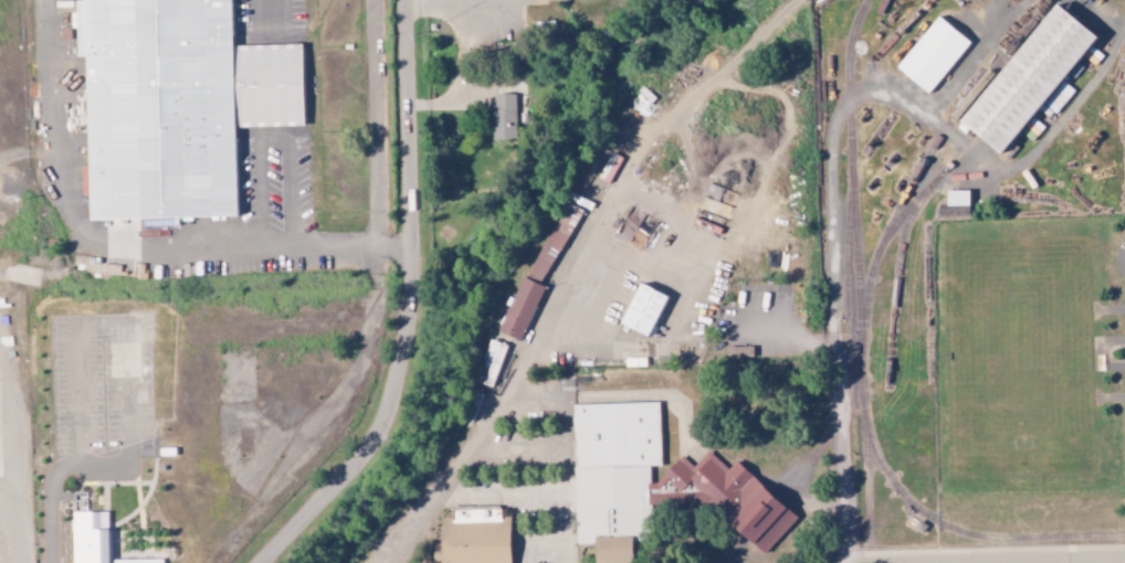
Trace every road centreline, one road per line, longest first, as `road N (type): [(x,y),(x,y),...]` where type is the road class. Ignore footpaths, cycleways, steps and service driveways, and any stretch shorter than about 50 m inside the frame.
road 1 (residential): [(385,562),(521,367),(654,142),(804,0)]
road 2 (residential): [(268,562),(364,459),(399,394),(413,287),(408,0)]

